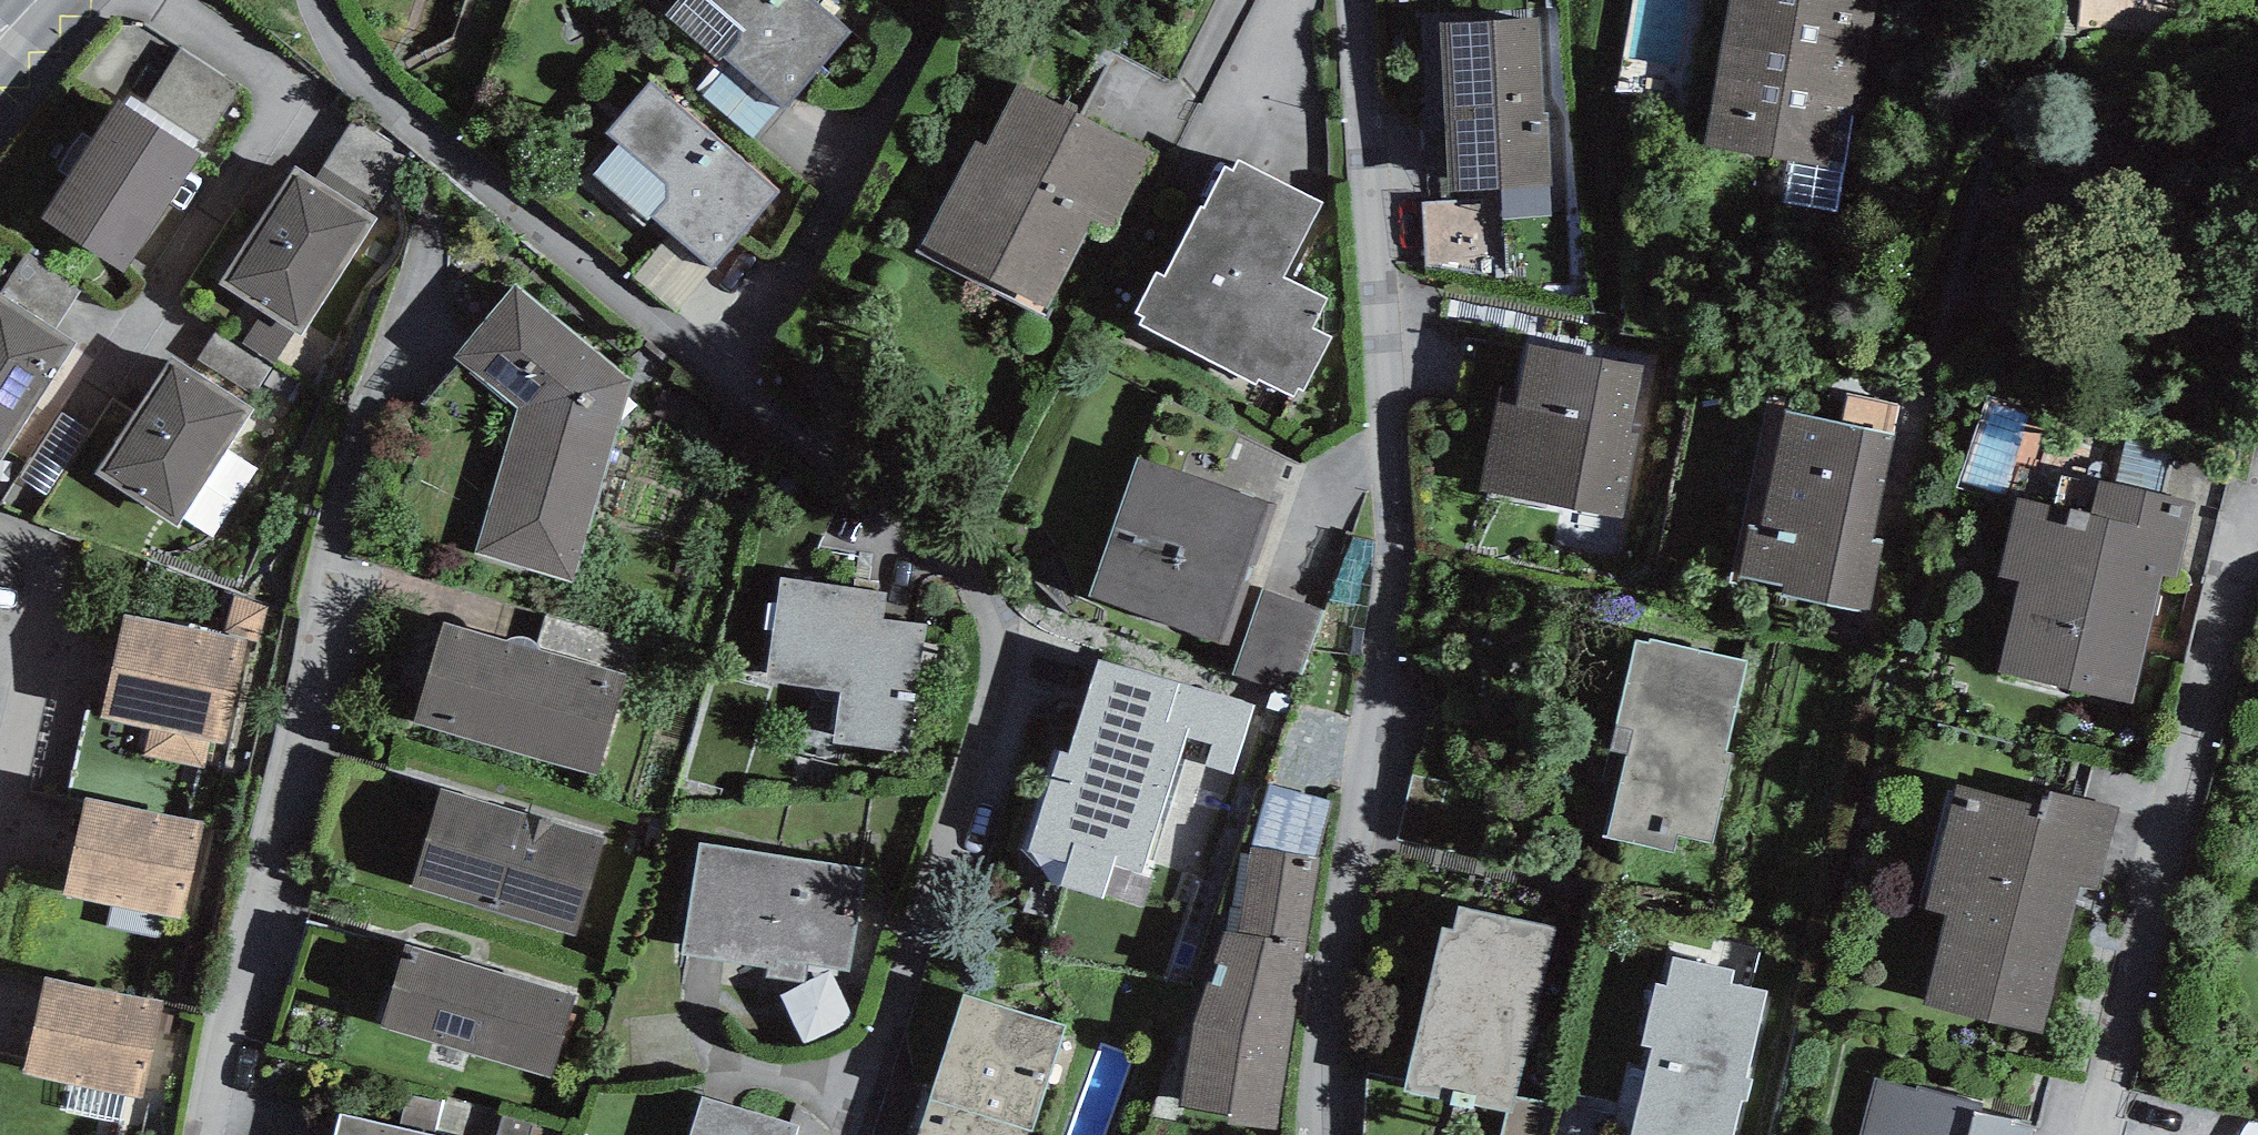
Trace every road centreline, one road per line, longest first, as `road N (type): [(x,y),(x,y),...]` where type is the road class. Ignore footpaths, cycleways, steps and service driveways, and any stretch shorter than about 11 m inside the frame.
road 1 (trunk): [(74,1134),(2257,537)]
road 2 (residential): [(307,0),(326,49),(940,552),(978,606),(981,767),(851,1134)]
road 3 (residential): [(1319,1134),(1373,759),(1393,364),(1347,0)]
road 4 (residential): [(408,329),(361,429),(211,1134)]
road 5 (residential): [(2235,486),(2093,1134)]

